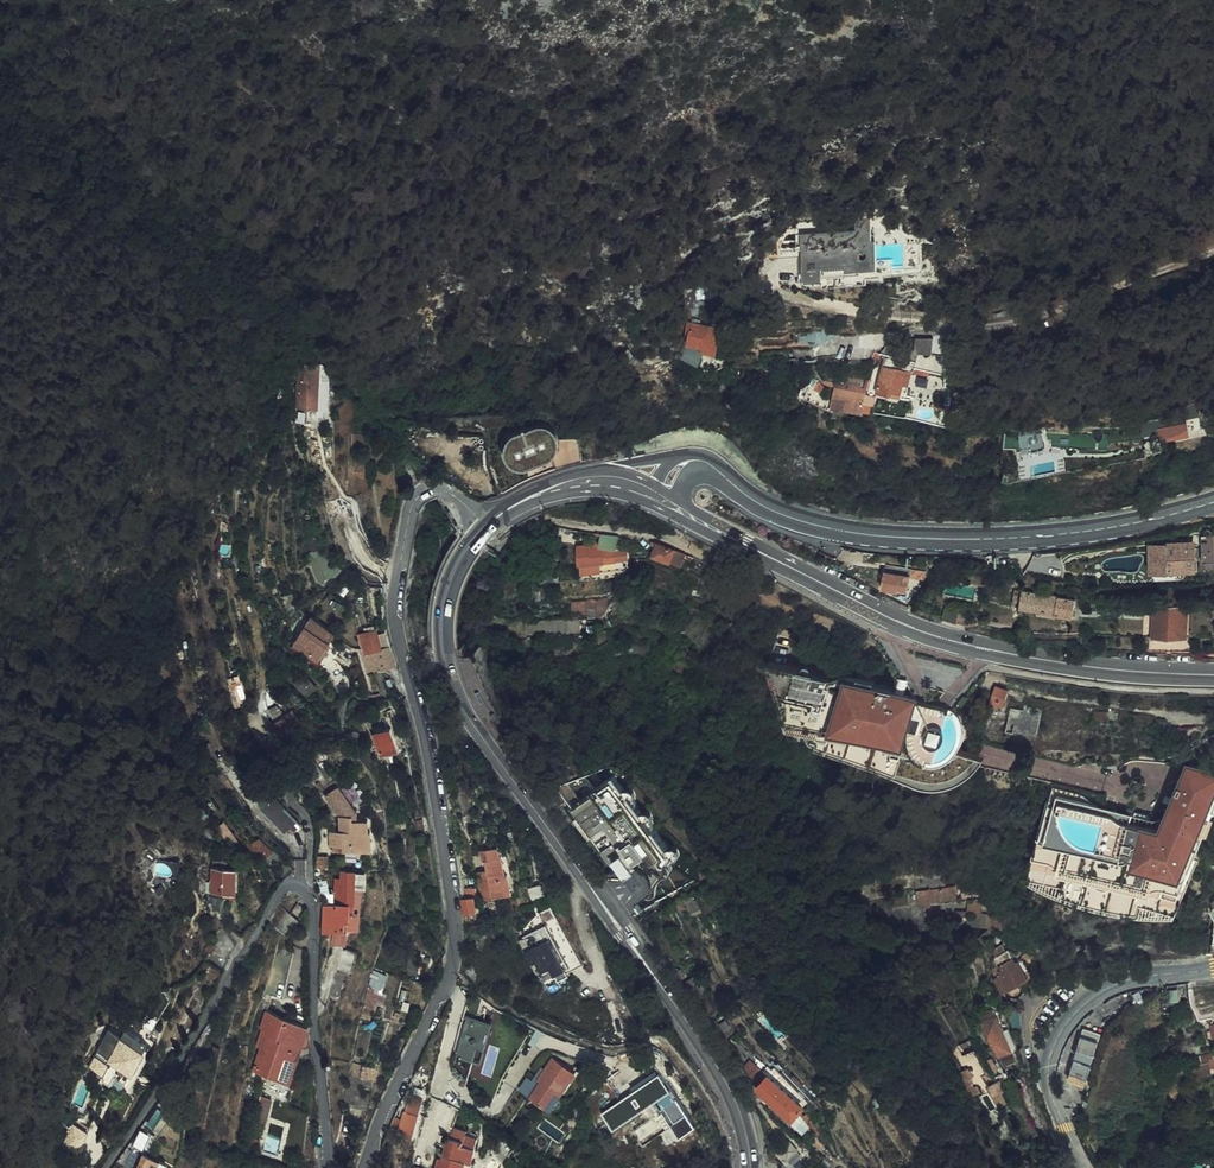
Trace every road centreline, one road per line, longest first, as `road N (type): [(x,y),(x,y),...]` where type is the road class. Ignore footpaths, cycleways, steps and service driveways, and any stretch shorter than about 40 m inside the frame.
road 1 (residential): [(483,521),(446,491),(427,490),(406,516),(396,619),(435,792),(452,962),(364,1167)]
road 2 (primary): [(751,1167),(742,1118),(708,1053),(455,696),(442,628),(451,583),(475,537)]
road 3 (residential): [(328,1167),(314,908),(295,889),(274,906),(107,1167)]
road 4 (primary): [(1213,502),(1122,527),(975,540),(824,528),(740,491)]
road 5 (primary): [(763,554),(935,637),(1081,667),(1213,675)]
road 6 (secondary): [(1213,971),(1117,983),(1063,1028),(1045,1082),(1083,1167)]
road 7 (primary): [(612,470),(550,482),(483,521)]
road 8 (primary): [(546,497),(618,492),(663,509)]

